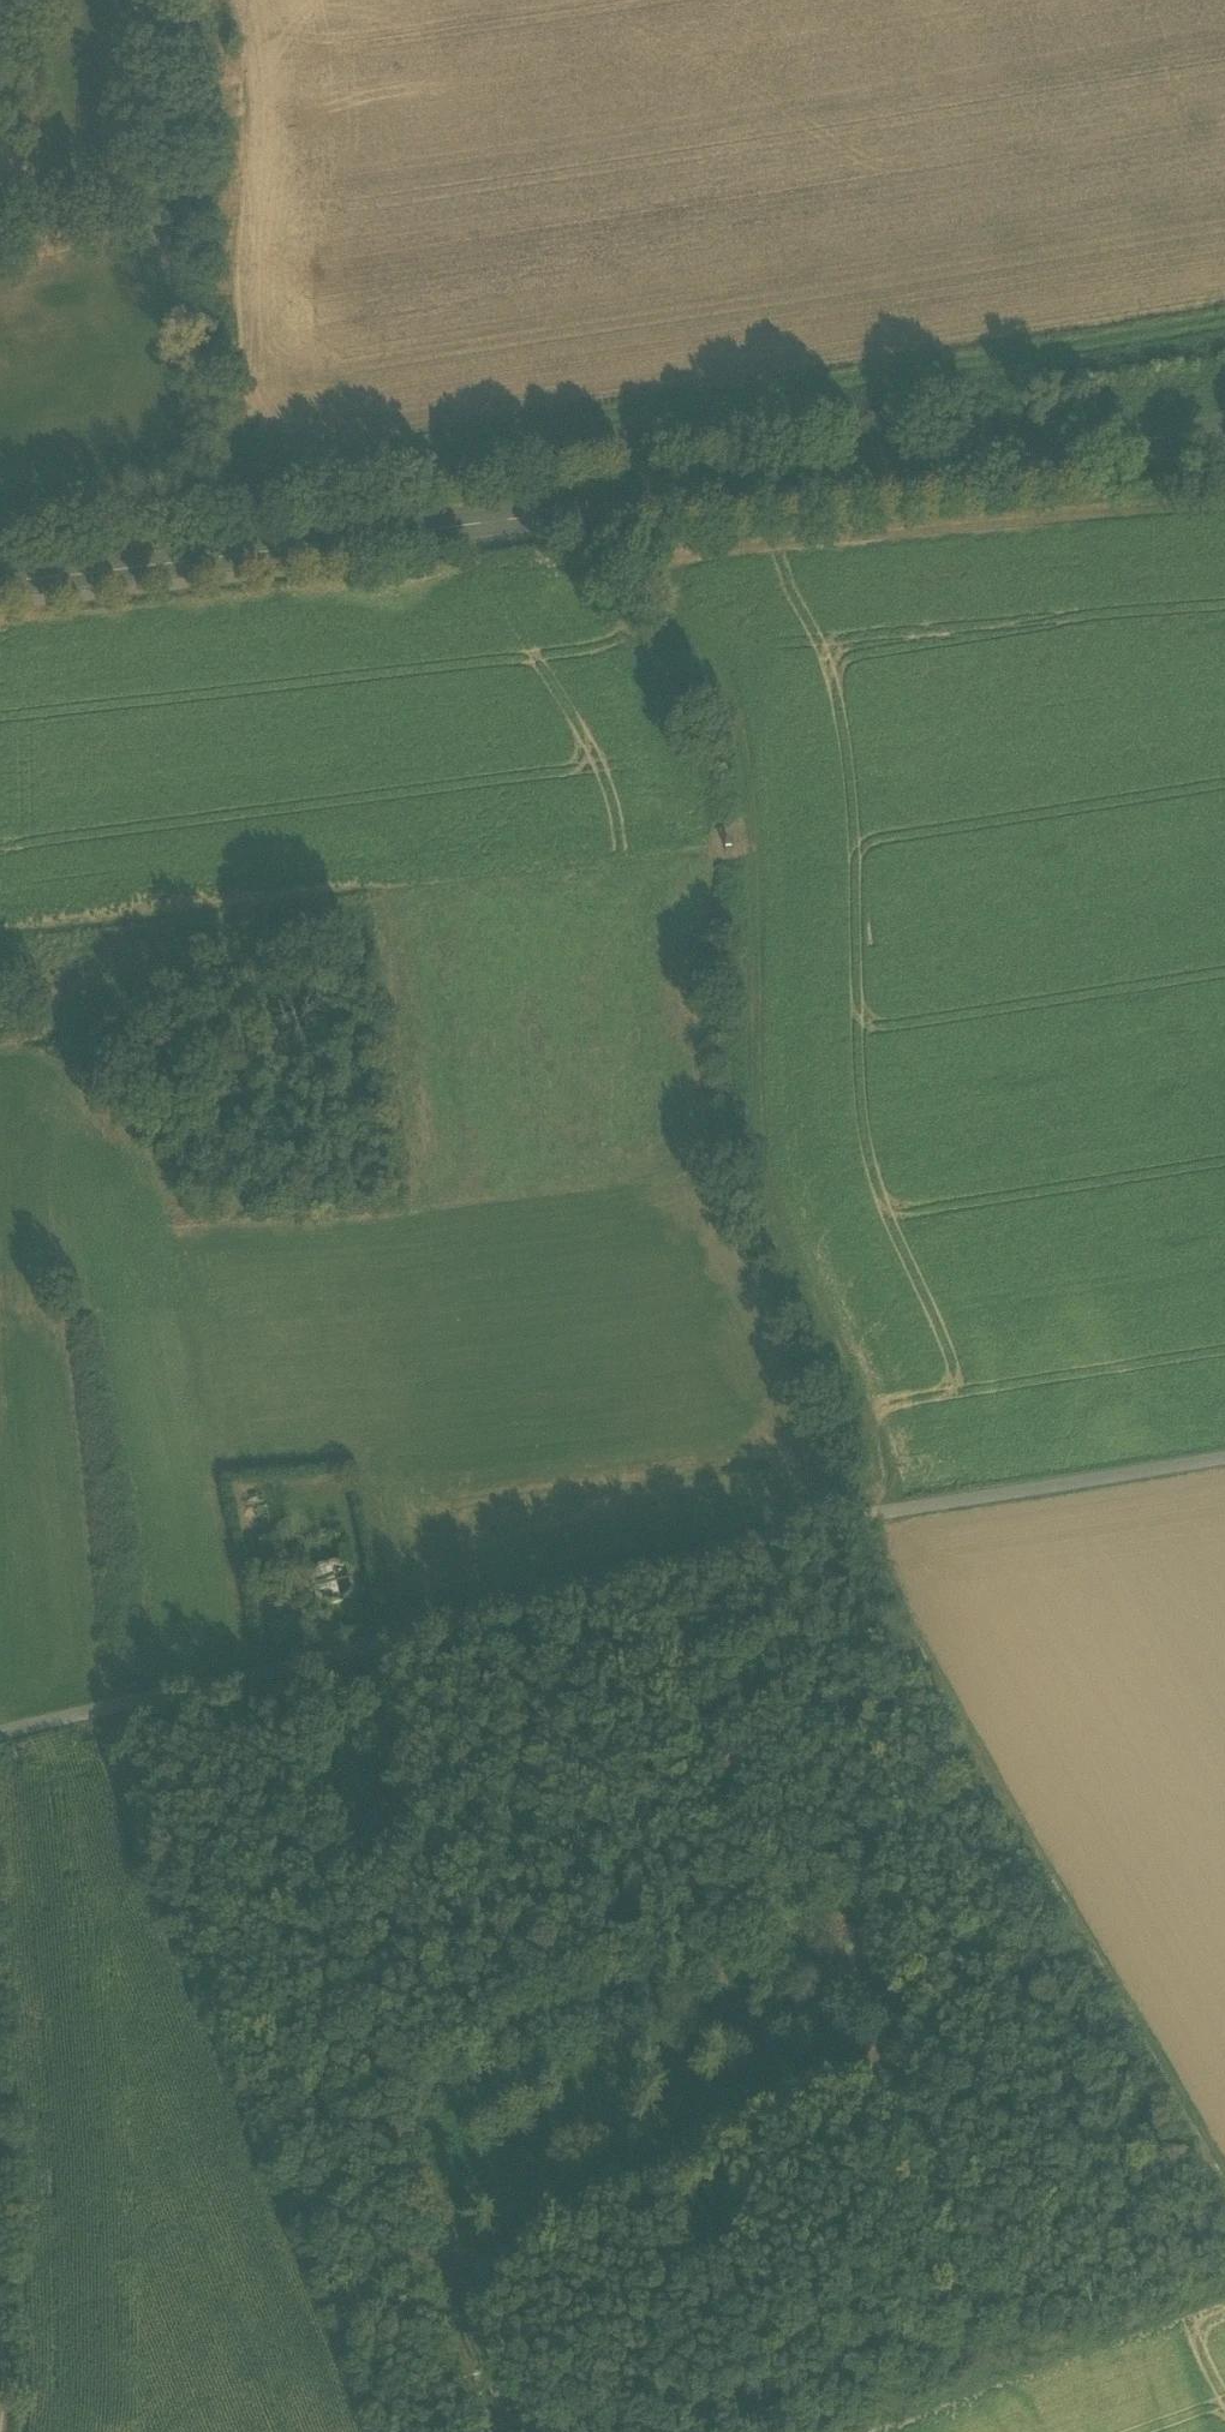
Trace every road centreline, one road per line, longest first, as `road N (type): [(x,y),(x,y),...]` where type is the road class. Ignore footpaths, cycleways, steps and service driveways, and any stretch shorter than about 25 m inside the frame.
road 1 (track): [(0,1735),(607,1581),(842,1542),(1224,1450)]
road 2 (unclassified): [(0,575),(187,563),(1224,427)]
road 3 (track): [(842,1542),(1224,2132)]
road 4 (track): [(0,2139),(11,2242),(0,2429)]

